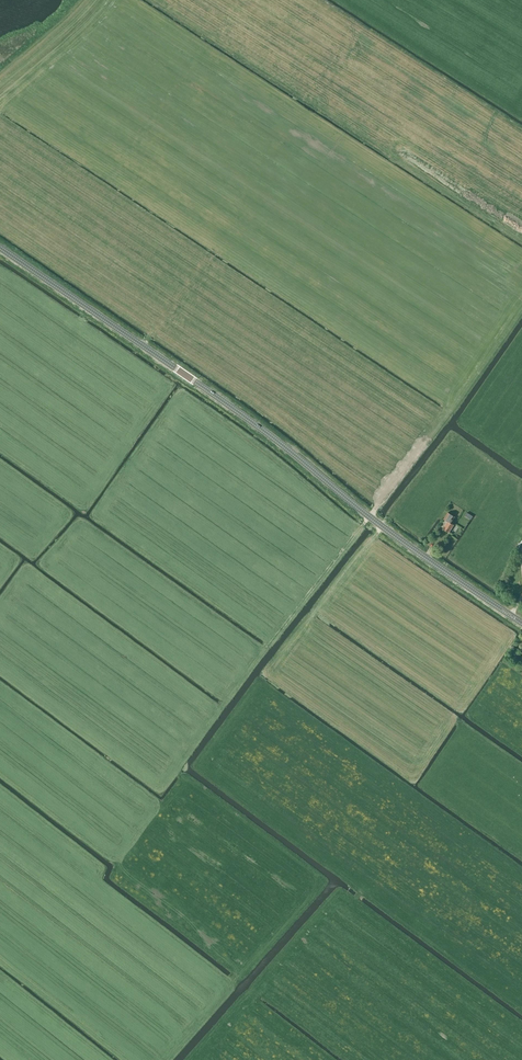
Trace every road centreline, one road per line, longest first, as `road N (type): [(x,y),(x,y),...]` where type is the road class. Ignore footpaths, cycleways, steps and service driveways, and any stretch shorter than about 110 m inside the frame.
road 1 (tertiary): [(521,622),(0,247)]
road 2 (track): [(369,517),(266,648)]
road 3 (track): [(369,517),(451,408)]

